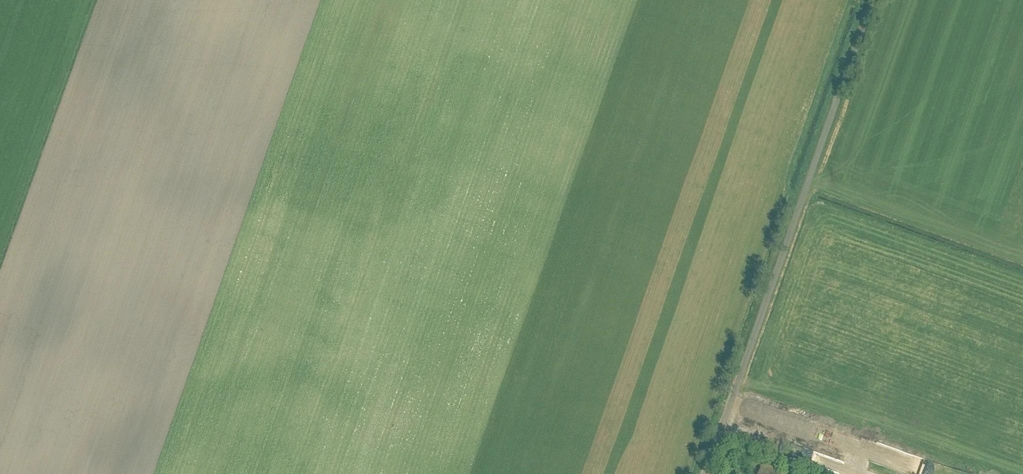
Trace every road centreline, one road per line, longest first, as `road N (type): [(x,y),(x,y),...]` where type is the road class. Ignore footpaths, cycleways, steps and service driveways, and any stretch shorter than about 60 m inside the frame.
road 1 (unclassified): [(706,473),(873,0)]

